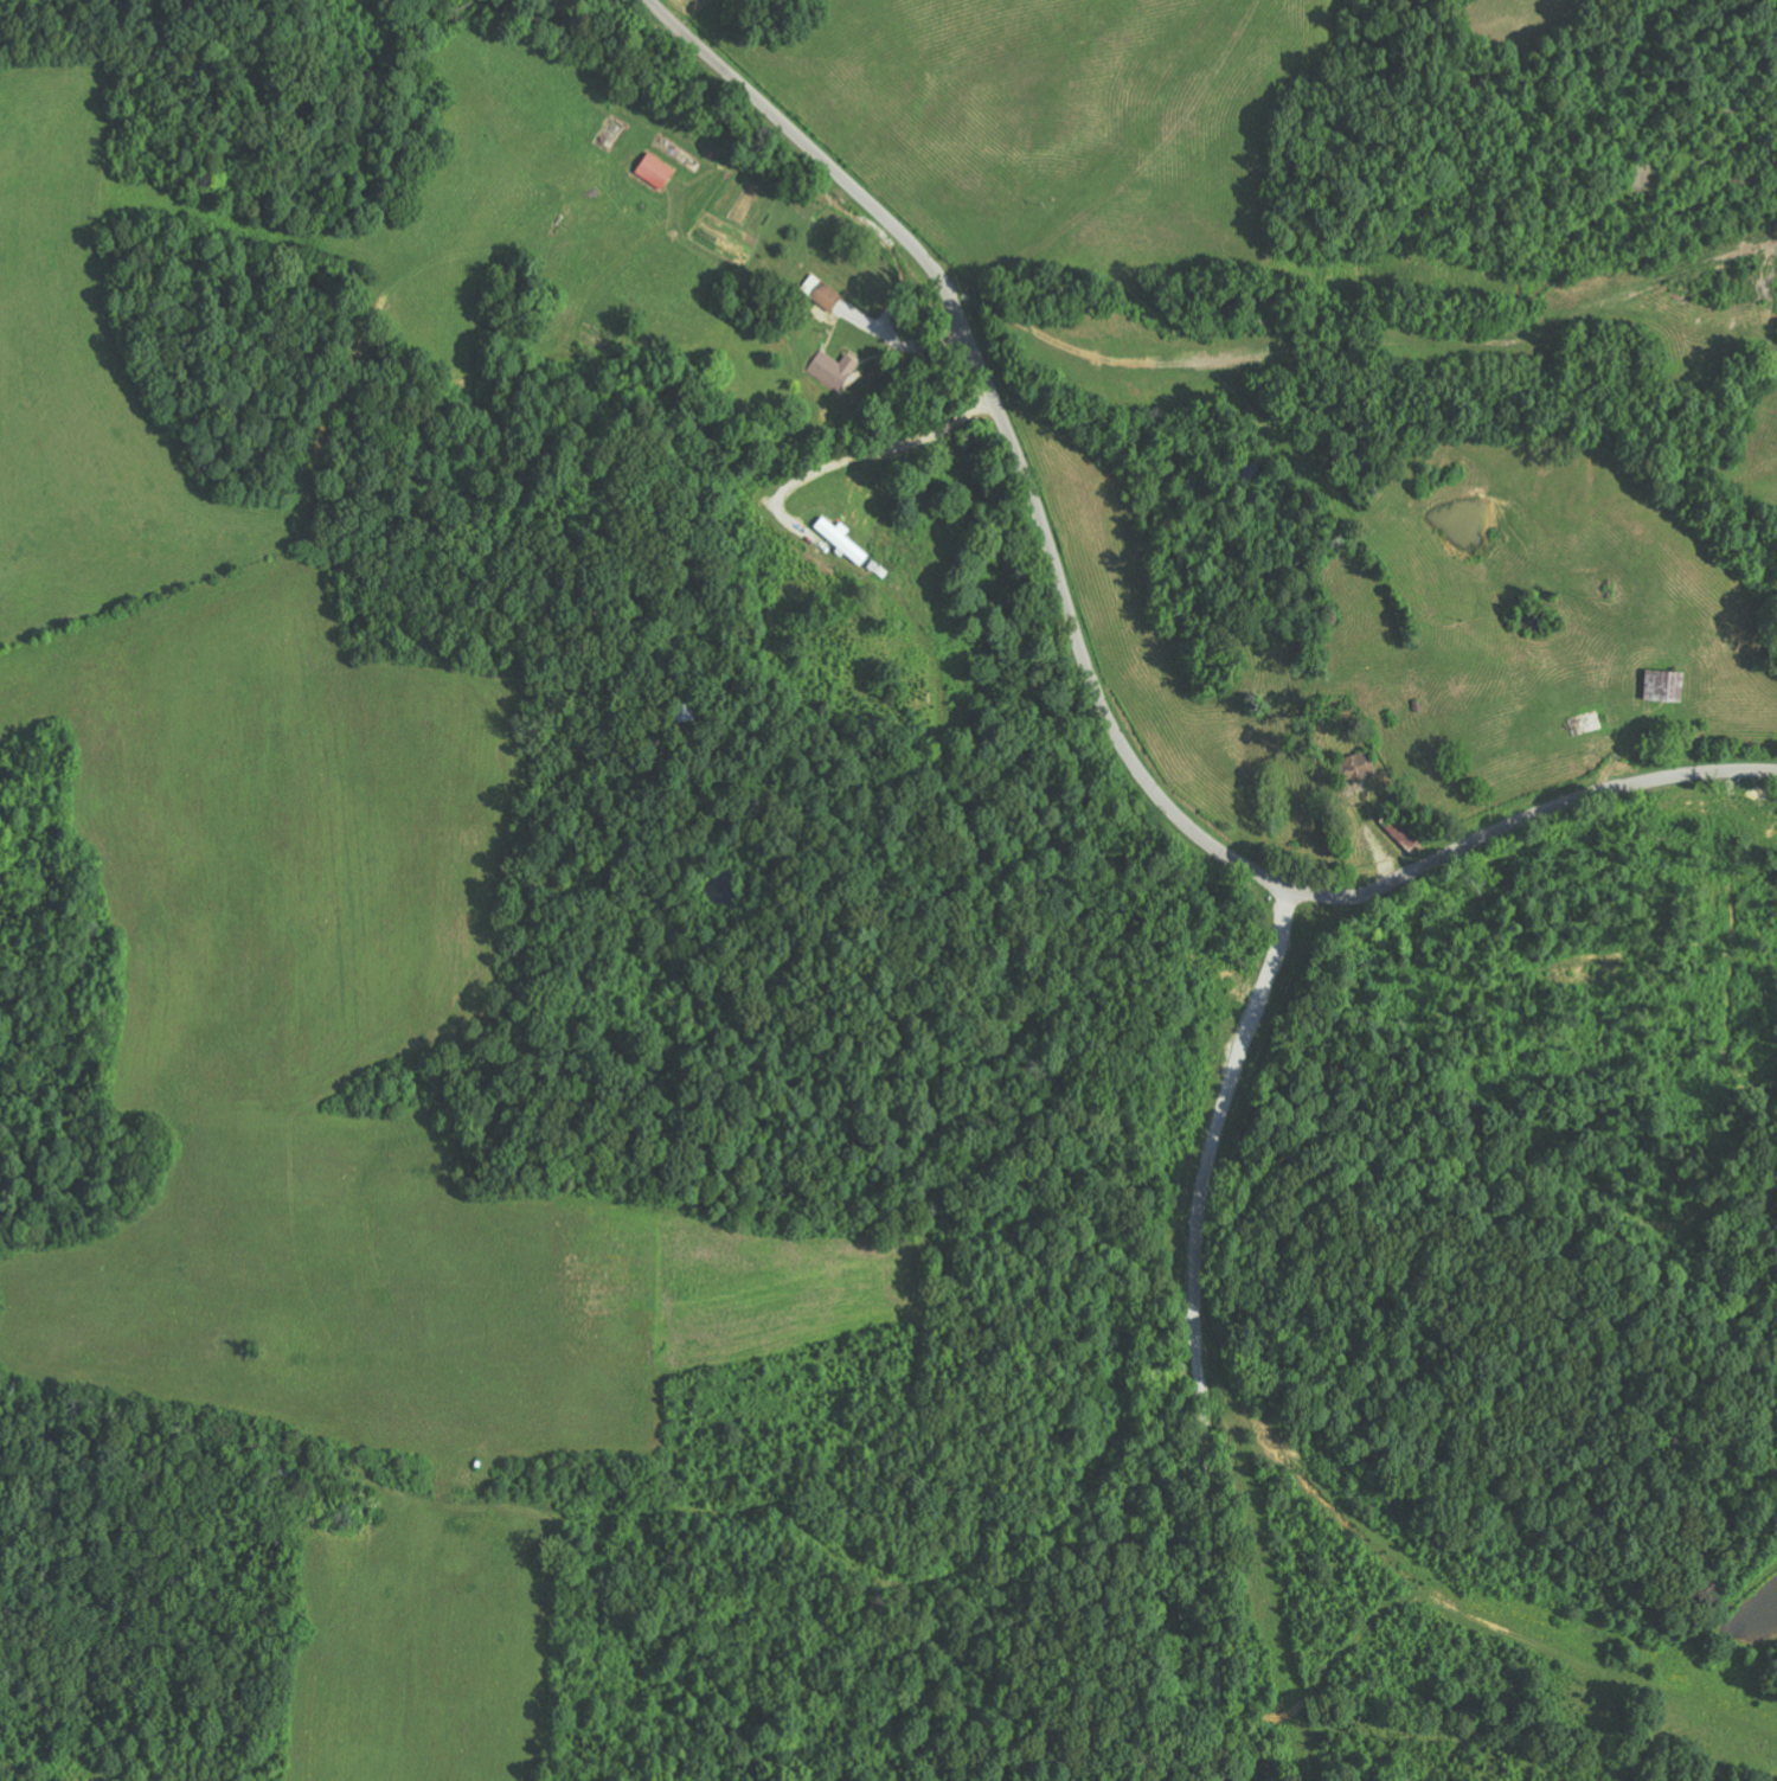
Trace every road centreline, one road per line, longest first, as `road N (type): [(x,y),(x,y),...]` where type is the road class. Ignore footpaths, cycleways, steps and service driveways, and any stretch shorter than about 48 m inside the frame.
road 1 (residential): [(1776,771),(1708,771),(1595,793),(1352,896),(1303,891),(1226,854),(1153,787),(1115,728),(1016,449),(941,284),(896,230),(653,0)]
road 2 (residential): [(1289,886),(1290,946),(1236,1076),(1198,1258),(1225,1780)]

